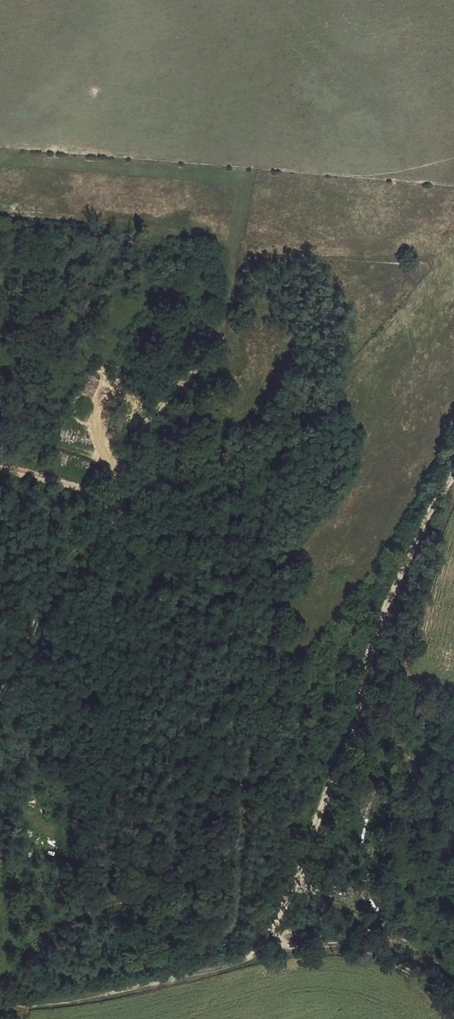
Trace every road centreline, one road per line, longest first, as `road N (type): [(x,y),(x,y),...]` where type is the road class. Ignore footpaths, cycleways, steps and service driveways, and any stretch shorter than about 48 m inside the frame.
road 1 (track): [(20,1006),(73,1001),(250,958),(271,940),(390,603),(453,474)]
road 2 (track): [(0,695),(53,575),(111,525),(114,483),(143,426),(213,355),(237,255),(219,241),(145,225),(0,211)]
road 3 (track): [(0,930),(3,965),(29,983),(49,984),(218,939),(234,927),(246,746)]
road 4 (track): [(271,940),(380,956),(453,998)]

